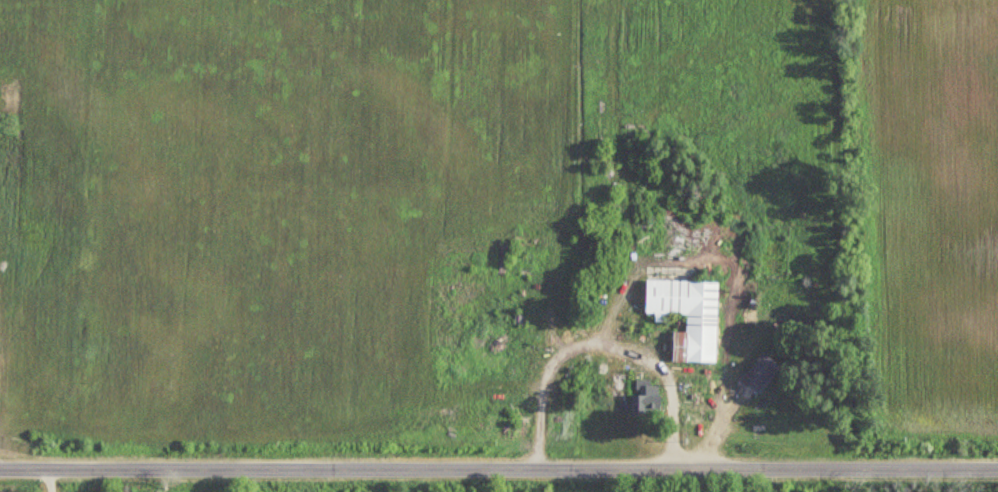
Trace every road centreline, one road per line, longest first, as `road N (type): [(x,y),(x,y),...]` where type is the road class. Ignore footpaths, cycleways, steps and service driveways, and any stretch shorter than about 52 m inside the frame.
road 1 (residential): [(0,467),(997,465)]

